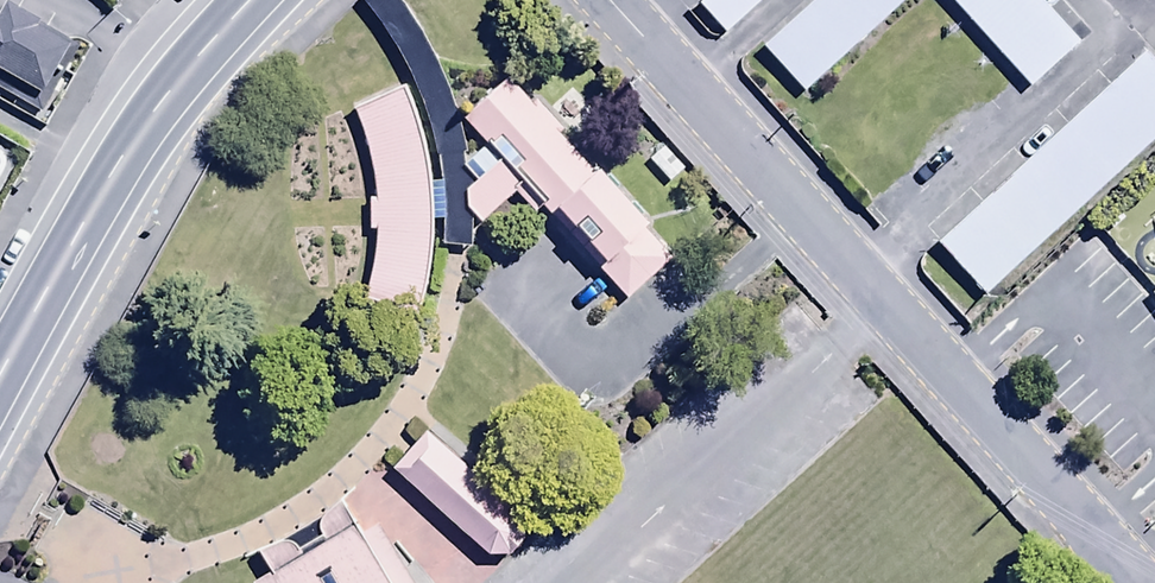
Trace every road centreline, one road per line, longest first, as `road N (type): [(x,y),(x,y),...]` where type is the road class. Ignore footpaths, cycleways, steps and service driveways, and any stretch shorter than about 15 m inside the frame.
road 1 (residential): [(1154,573),(655,0)]
road 2 (secondary): [(246,0),(154,109),(0,376)]

